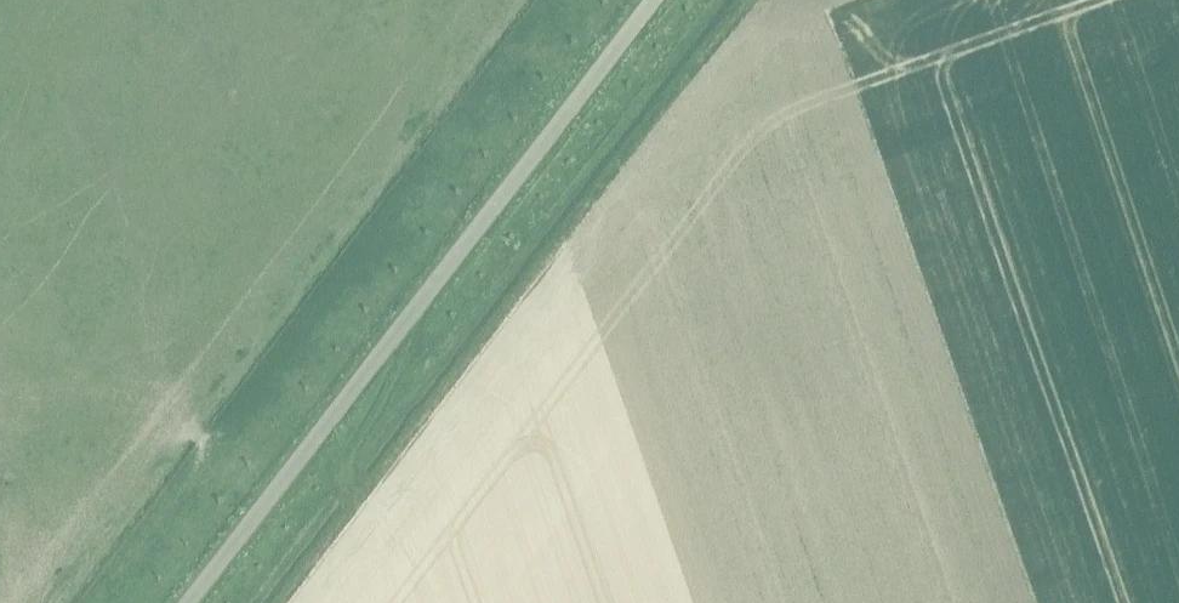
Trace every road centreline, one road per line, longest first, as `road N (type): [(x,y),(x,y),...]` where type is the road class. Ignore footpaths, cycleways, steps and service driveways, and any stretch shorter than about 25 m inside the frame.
road 1 (unclassified): [(185,602),(651,0)]

